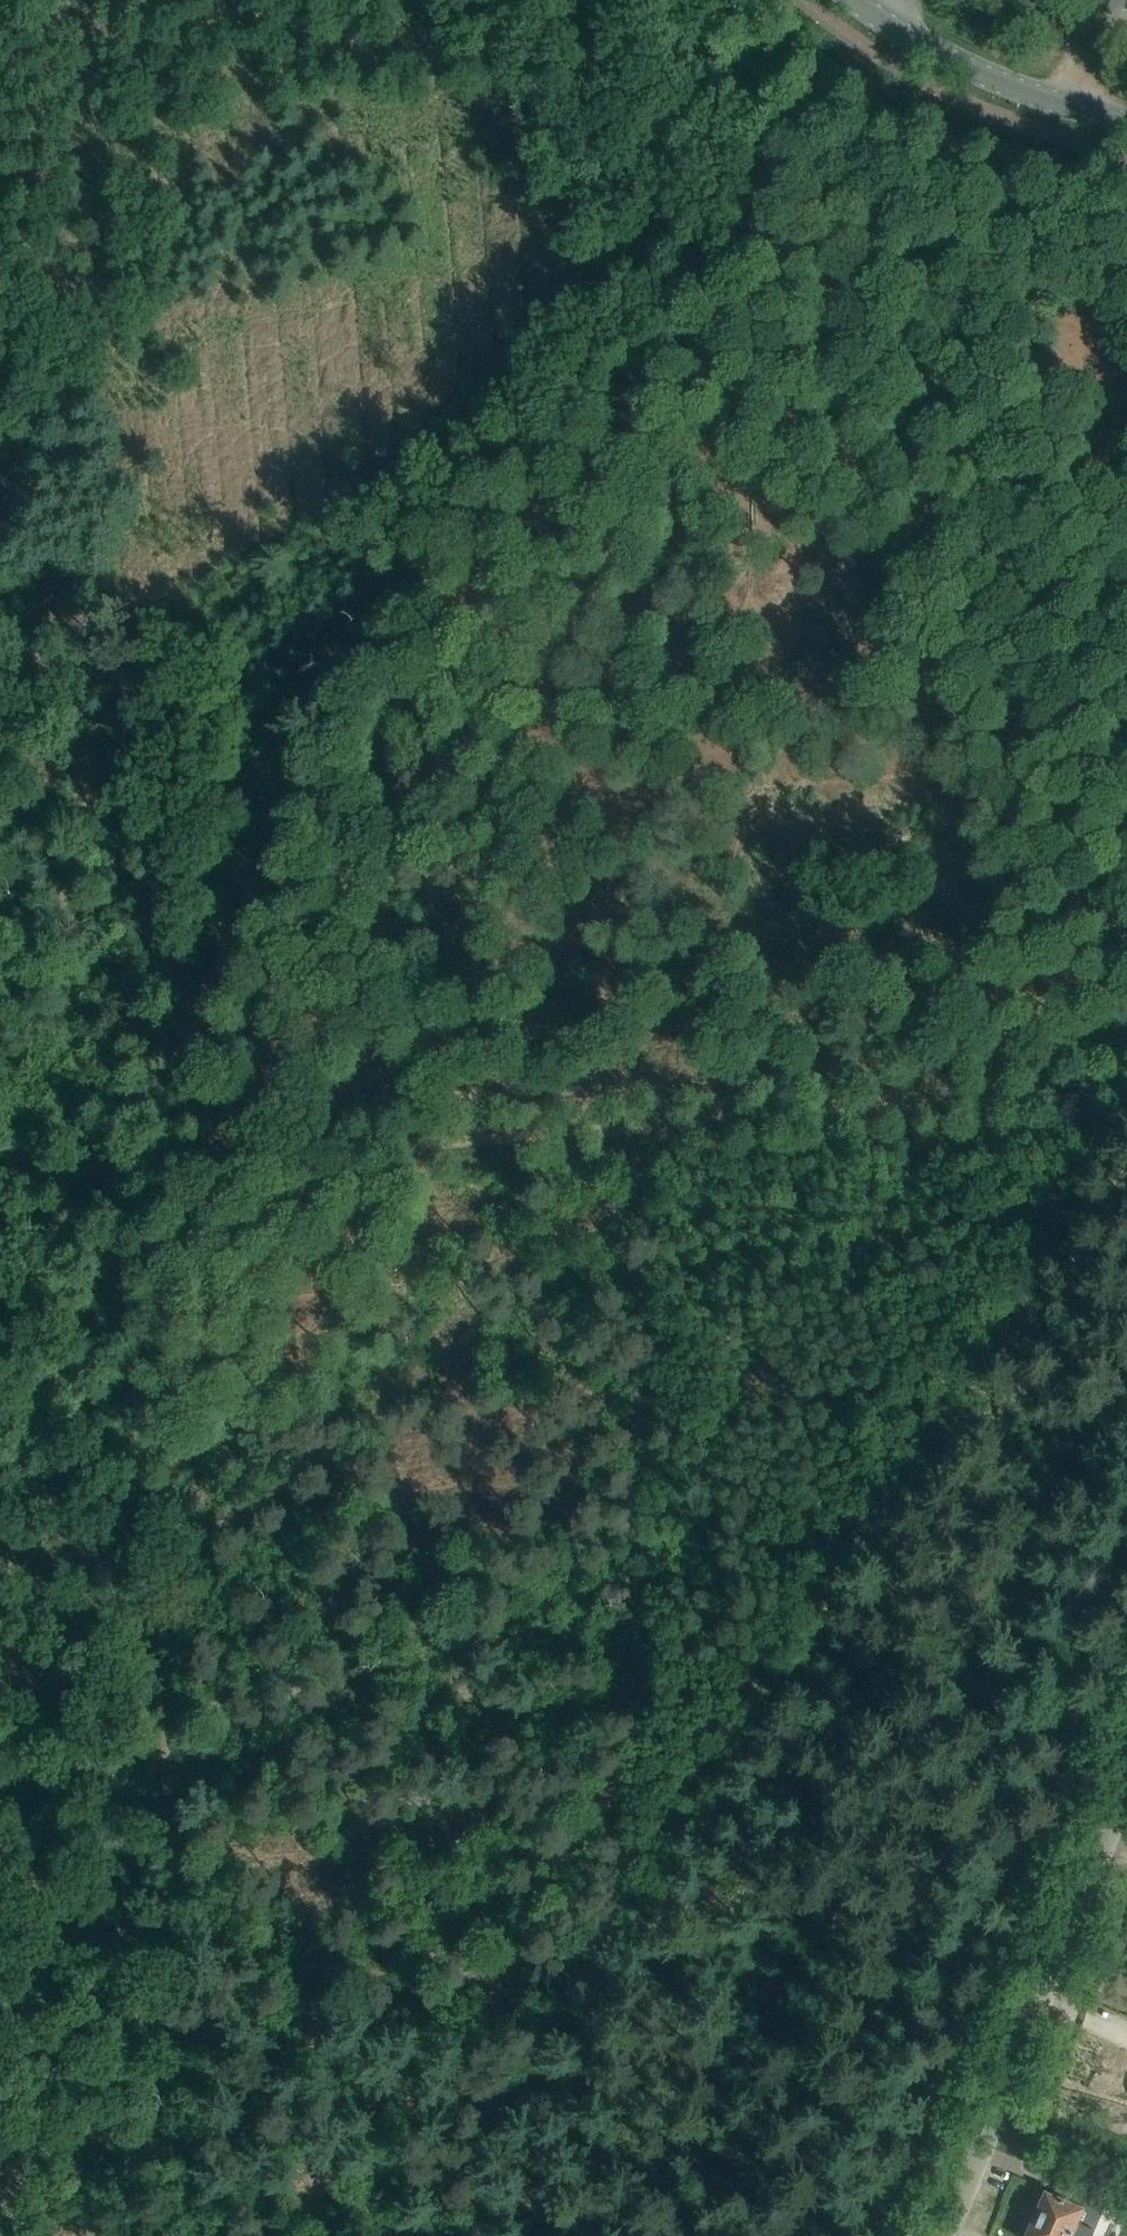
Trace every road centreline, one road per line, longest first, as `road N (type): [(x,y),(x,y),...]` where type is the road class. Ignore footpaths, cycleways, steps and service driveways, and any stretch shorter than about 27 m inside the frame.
road 1 (track): [(0,1176),(1126,1083)]
road 2 (unclassified): [(947,2235),(1126,1784)]
road 3 (tertiary): [(1126,125),(980,74),(897,31)]

